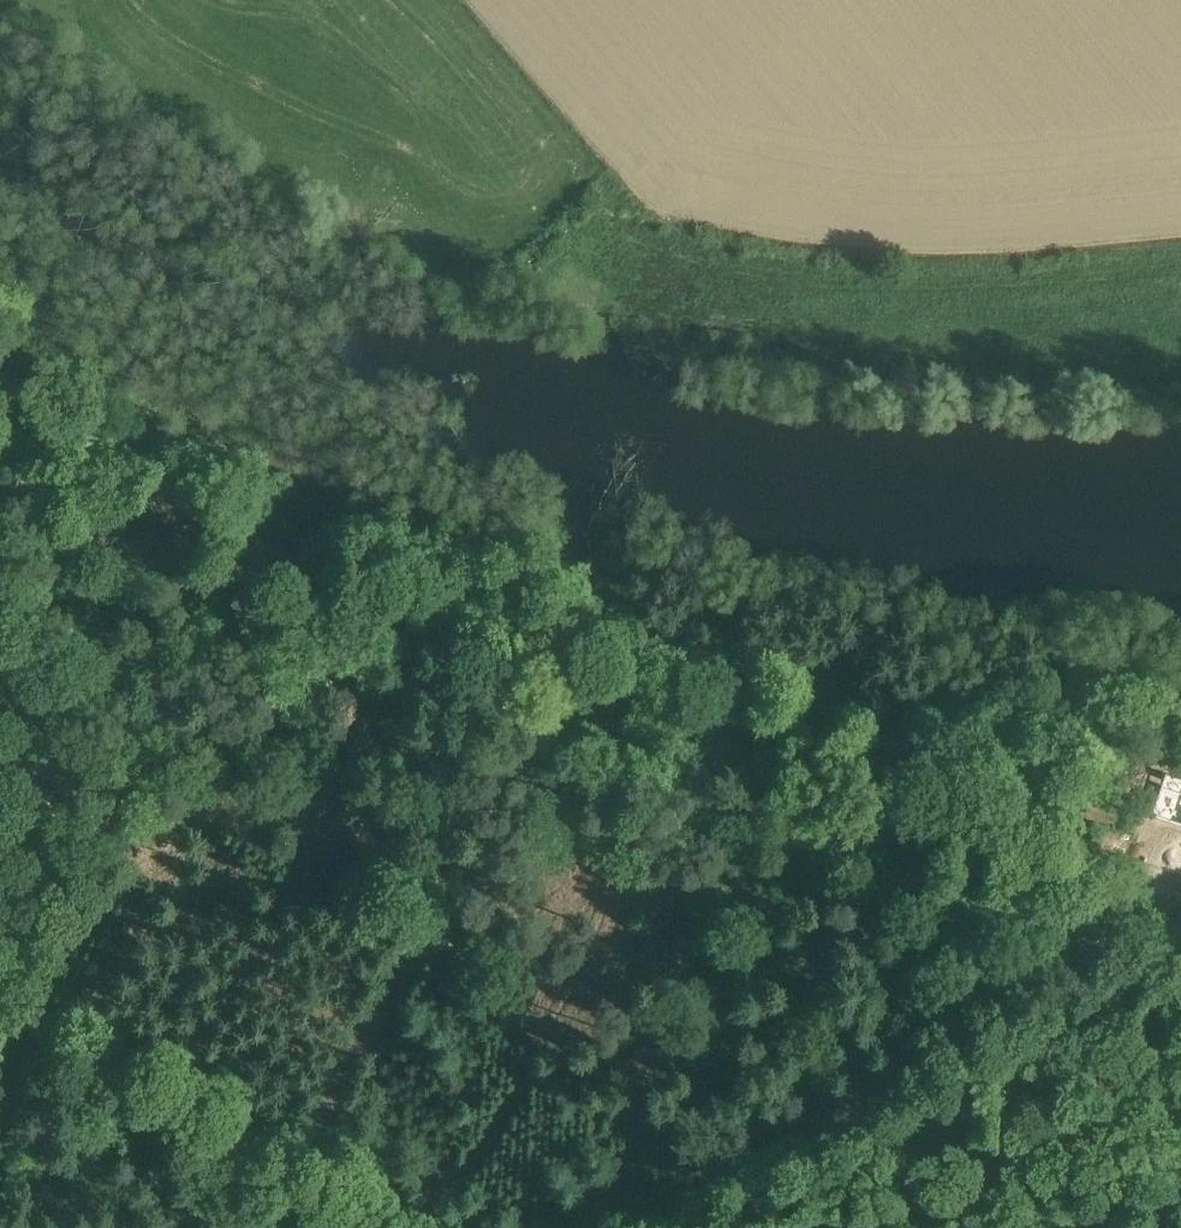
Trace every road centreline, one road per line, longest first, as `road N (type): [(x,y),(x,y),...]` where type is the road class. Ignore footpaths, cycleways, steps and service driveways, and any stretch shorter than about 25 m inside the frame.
road 1 (track): [(0,383),(52,432),(360,599),(1180,890)]
road 2 (track): [(0,1003),(244,1128),(384,1227)]

